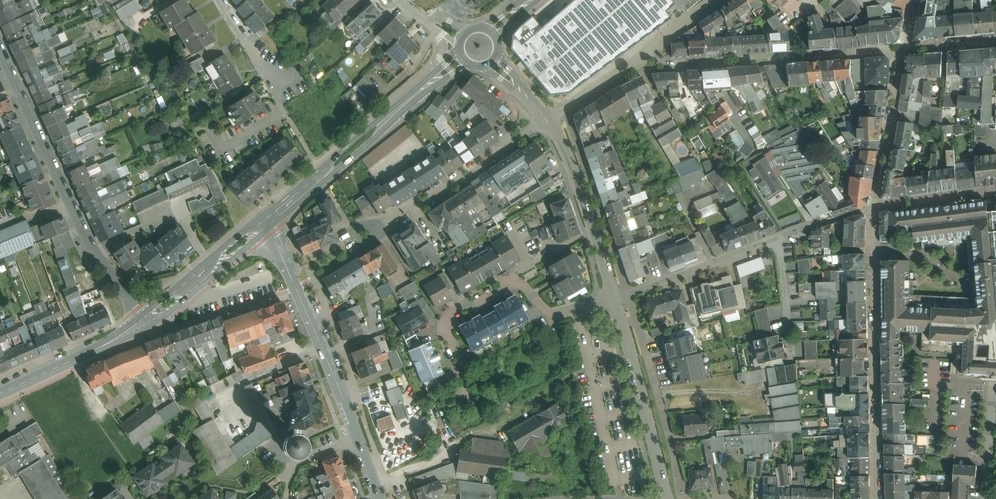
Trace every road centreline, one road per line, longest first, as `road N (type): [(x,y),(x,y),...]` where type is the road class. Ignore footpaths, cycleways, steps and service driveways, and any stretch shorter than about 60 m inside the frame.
road 1 (residential): [(0,59),(84,233),(146,321)]
road 2 (tertiary): [(380,498),(299,287),(262,226)]
road 3 (residential): [(876,498),(874,207)]
road 4 (residential): [(905,49),(666,62),(650,51)]
road 5 (residential): [(479,418),(446,322),(515,284),(550,317),(579,308)]
road 6 (residential): [(546,120),(347,251)]
road 7 (residential): [(685,498),(628,294)]
road 8 (residential): [(668,498),(615,298)]
road 9 (residential): [(628,294),(563,110)]
road 10 (tertiary): [(409,100),(262,226)]
road 11 (residential): [(615,298),(567,155),(546,120)]
road 12 (tertiary): [(146,321),(0,394)]
road 13 (residential): [(874,207),(905,49)]
road 14 (residential): [(779,240),(628,294)]
road 15 (tertiary): [(262,226),(146,321)]
road 16 (residential): [(282,107),(221,0)]
road 17 (residential): [(995,193),(874,207)]

